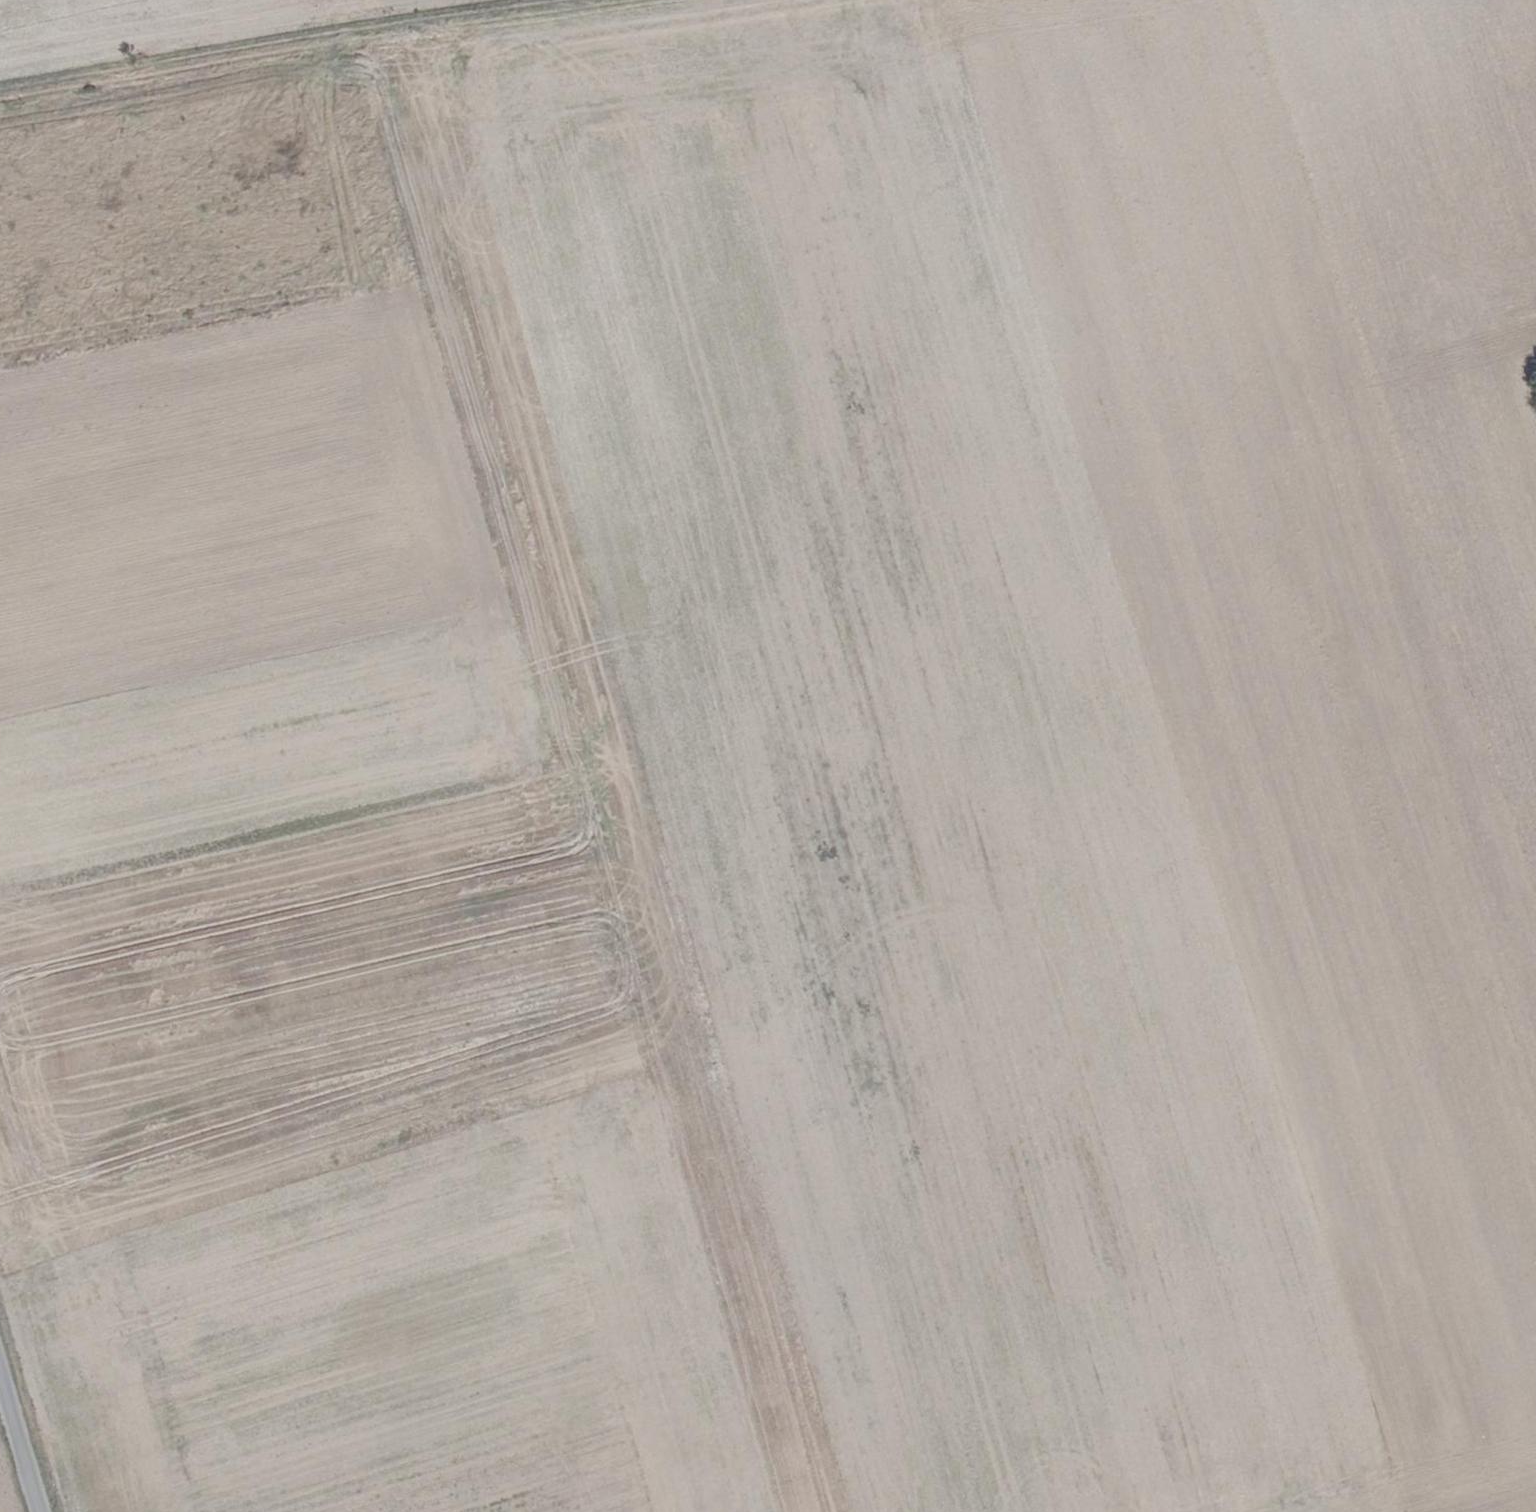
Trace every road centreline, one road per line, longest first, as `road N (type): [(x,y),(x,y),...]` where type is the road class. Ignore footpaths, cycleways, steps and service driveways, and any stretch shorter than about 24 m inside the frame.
road 1 (track): [(0,105),(618,0)]
road 2 (unclassified): [(0,1315),(58,1511)]

